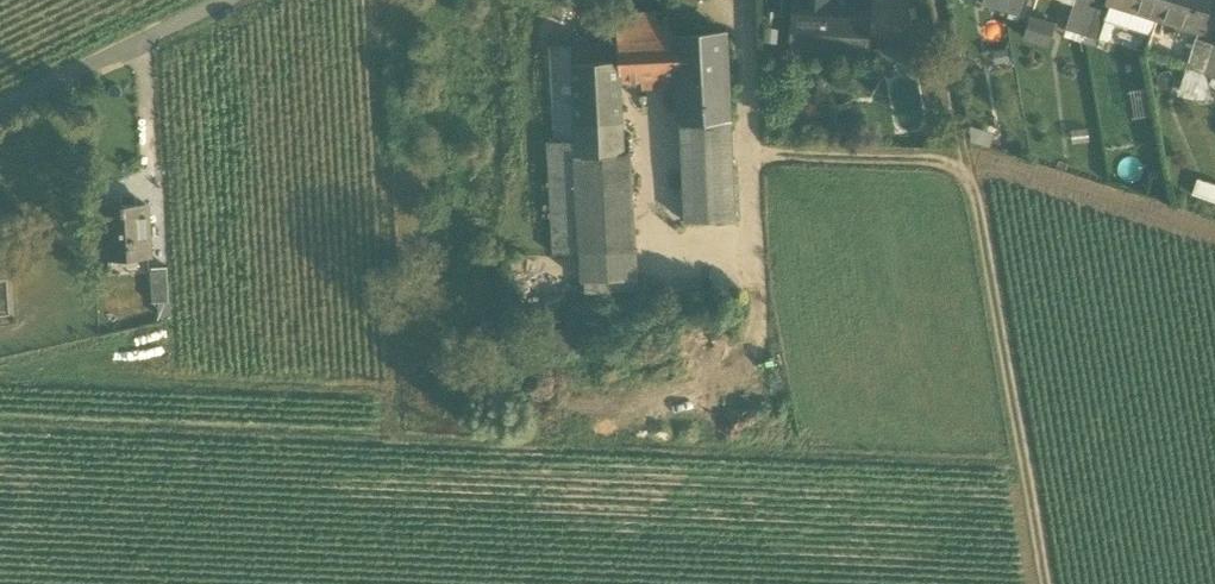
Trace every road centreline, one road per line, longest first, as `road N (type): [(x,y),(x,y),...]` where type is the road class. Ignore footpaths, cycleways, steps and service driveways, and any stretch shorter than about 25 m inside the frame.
road 1 (track): [(1038,583),(935,0)]
road 2 (unclassified): [(224,0),(0,109)]

